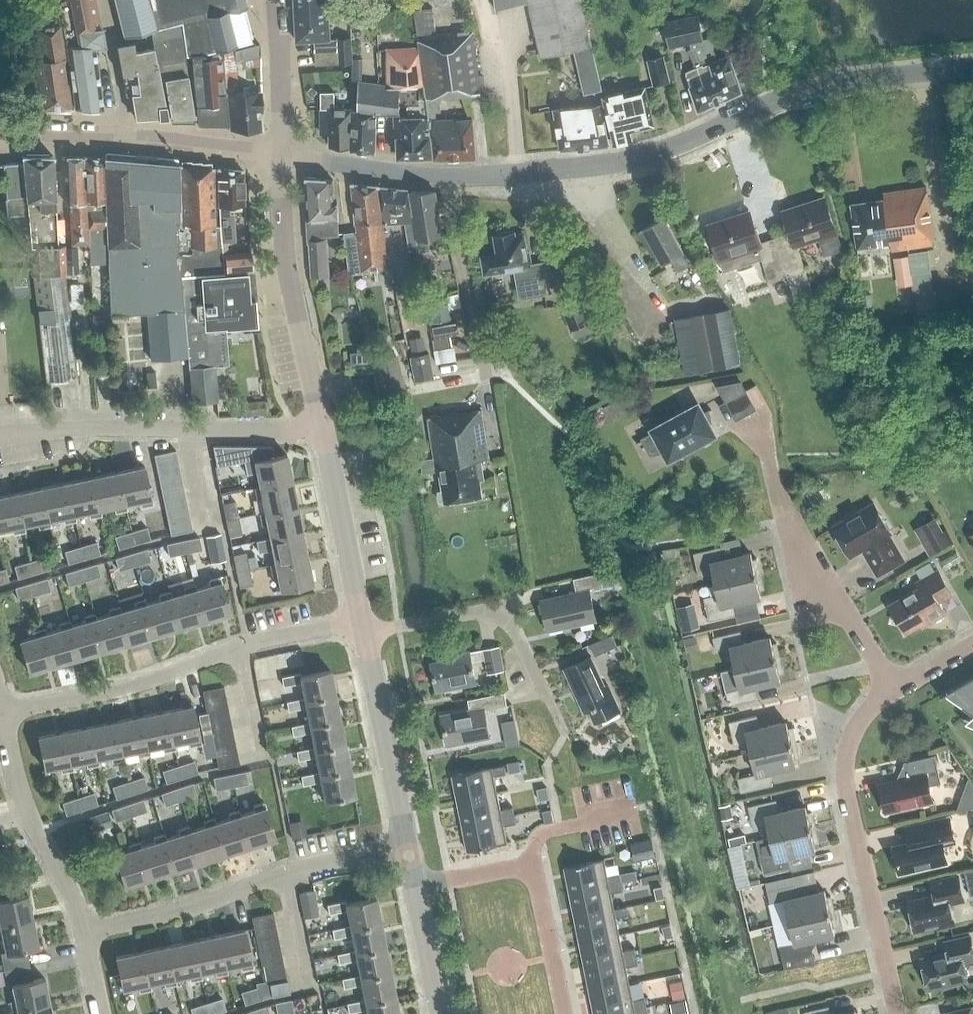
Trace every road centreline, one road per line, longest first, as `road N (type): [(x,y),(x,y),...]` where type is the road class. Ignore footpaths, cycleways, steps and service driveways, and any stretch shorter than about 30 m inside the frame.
road 1 (unclassified): [(972,66),(809,89),(612,165),(446,176)]
road 2 (residential): [(2,713),(144,682),(264,639),(362,627)]
road 3 (residential): [(897,1013),(844,771),(855,729),(894,692)]
road 4 (residential): [(83,932),(194,908),(284,872),(406,847)]
road 5 (residential): [(0,435),(322,427)]
road 6 (residential): [(0,133),(123,136),(281,155)]
road 7 (residential): [(322,427),(285,259),(281,155)]
road 8 (residential): [(415,886),(526,870),(537,885),(564,1013)]
road 9 (residential): [(547,698),(500,613),(362,627)]
road 10 (residential): [(83,932),(73,895),(23,802),(2,713)]
road 11 (residential): [(406,847),(362,627)]
road 12 (unclassified): [(512,383),(475,326),(446,176)]
road 13 (residential): [(362,627),(322,427)]
road 14 (residential): [(894,692),(792,517)]
road 15 (residential): [(281,155),(271,0)]
road 16 (residential): [(441,1013),(415,886)]

